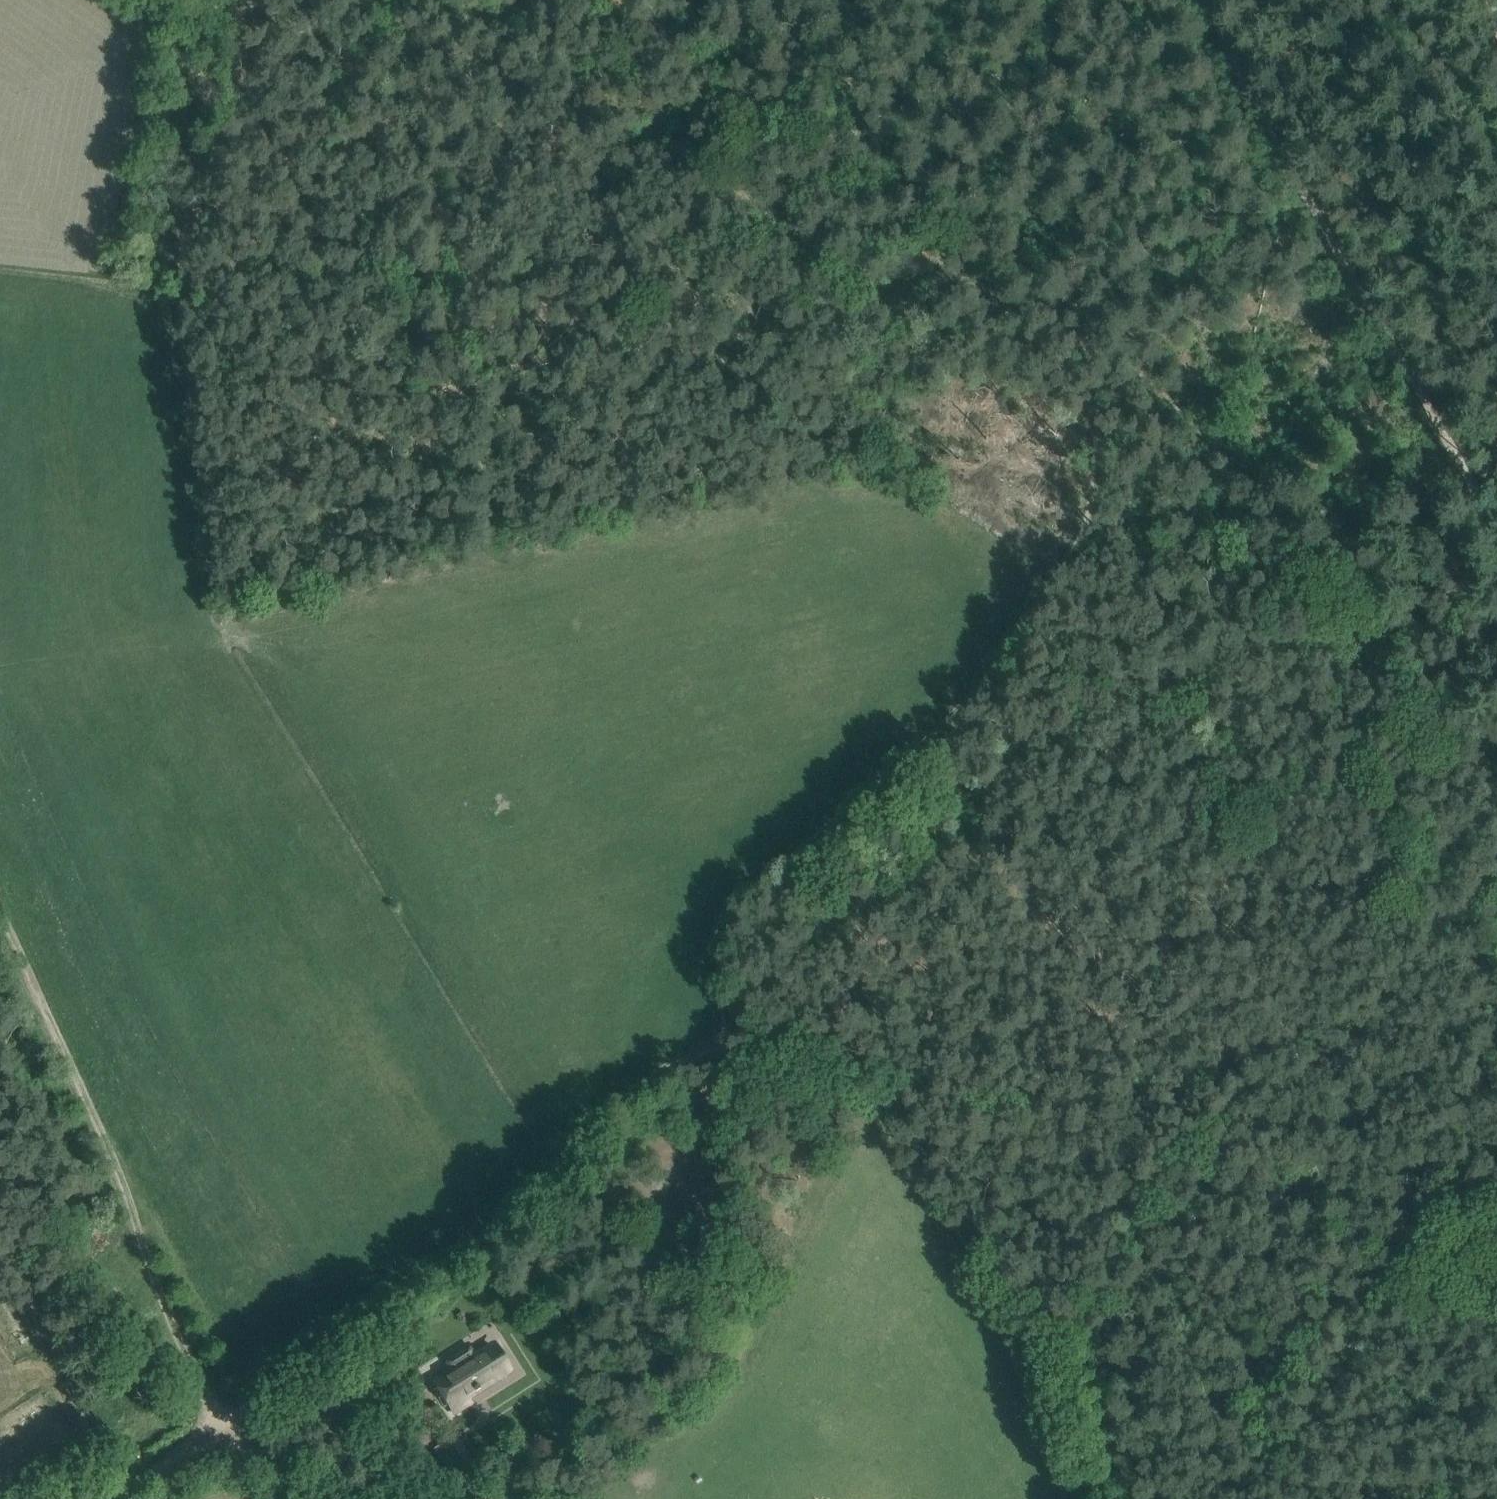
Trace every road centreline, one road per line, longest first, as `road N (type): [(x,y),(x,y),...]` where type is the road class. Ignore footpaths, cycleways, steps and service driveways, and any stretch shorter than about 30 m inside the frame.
road 1 (track): [(1496,542),(1198,0)]
road 2 (track): [(734,1047),(253,1417)]
road 3 (track): [(253,1417),(0,892)]
road 4 (unclassified): [(115,1498),(175,1461),(206,1452),(276,1464),(325,1498)]

